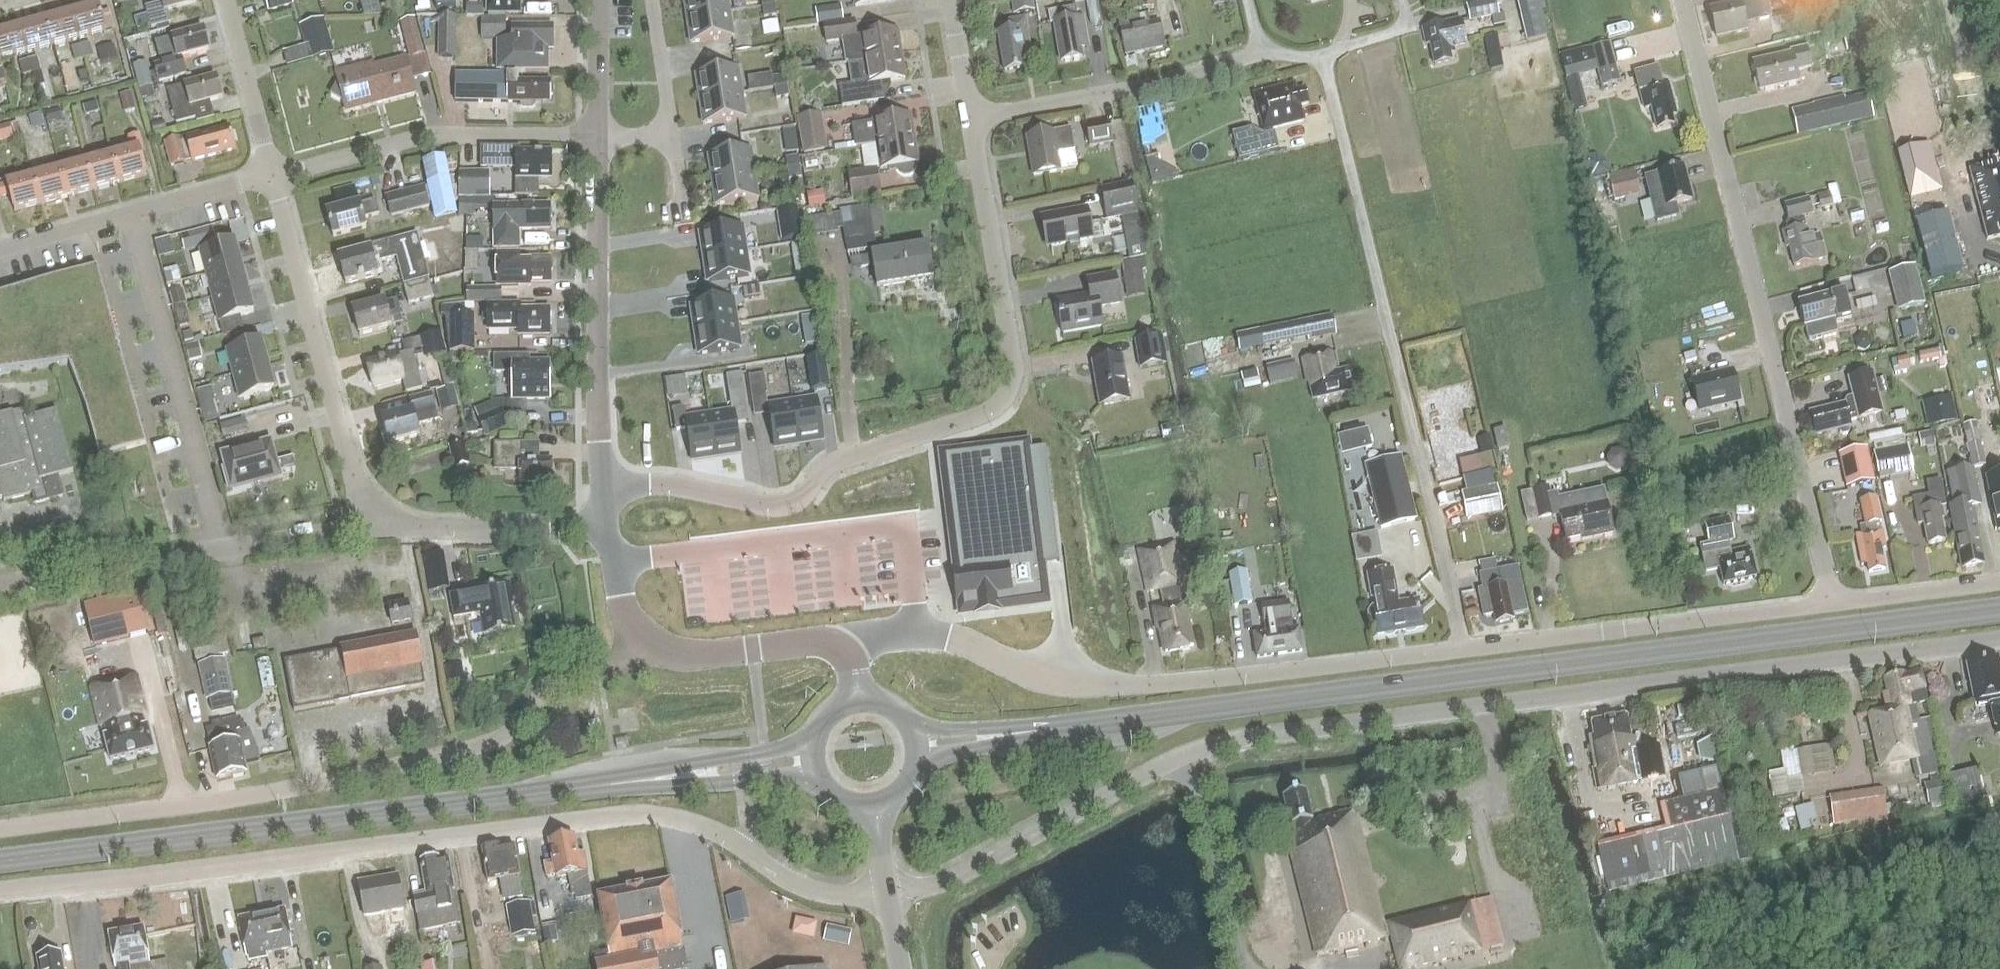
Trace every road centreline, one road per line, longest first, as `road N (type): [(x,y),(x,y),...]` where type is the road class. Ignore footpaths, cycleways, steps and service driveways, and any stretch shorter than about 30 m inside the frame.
road 1 (unclassified): [(887,894),(938,883),(1225,740),(1999,641)]
road 2 (primary): [(1062,728),(1999,610)]
road 3 (unclassified): [(0,891),(647,814),(718,832),(815,890),(887,894)]
road 4 (residential): [(970,119),(1014,367),(994,408),(838,460),(787,504),(670,484),(604,484)]
road 5 (residential): [(0,830),(409,766),(507,734),(552,683),(611,667),(644,643)]
road 6 (residential): [(844,653),(879,637),(934,633),(1031,673),(1103,687),(1463,649)]
road 7 (residential): [(1833,601),(1682,0)]
road 8 (residential): [(1463,649),(1324,55)]
road 9 (primary): [(0,861),(594,788)]
road 10 (residential): [(0,576),(220,553),(370,523)]
road 11 (residential): [(1463,649),(1833,601)]
road 12 (residential): [(370,523),(273,173)]
road 13 (tertiary): [(604,484),(600,134)]
road 14 (residential): [(273,173),(439,136),(600,134)]
road 15 (residential): [(970,119),(1264,51)]
road 16 (residential): [(0,250),(273,173)]
road 17 (residential): [(370,523),(606,527)]
road 18 (primary): [(815,733),(792,747),(616,776),(594,788)]
road 19 (primary): [(594,788),(773,777),(820,782)]
road 20 (tertiary): [(844,653),(807,642),(690,657),(644,643)]
road 21 (residential): [(273,173),(229,0)]
road 22 (residential): [(1833,601),(1999,579)]
road 23 (primary): [(1062,728),(908,723)]
road 24 (primary): [(915,768),(1062,728)]
road 25 (tertiary): [(600,134),(600,0)]
road 26 (residential): [(671,131),(651,0)]
road 27 (tertiary): [(644,643),(624,614),(606,527)]
road 28 (residential): [(950,0),(970,119)]

